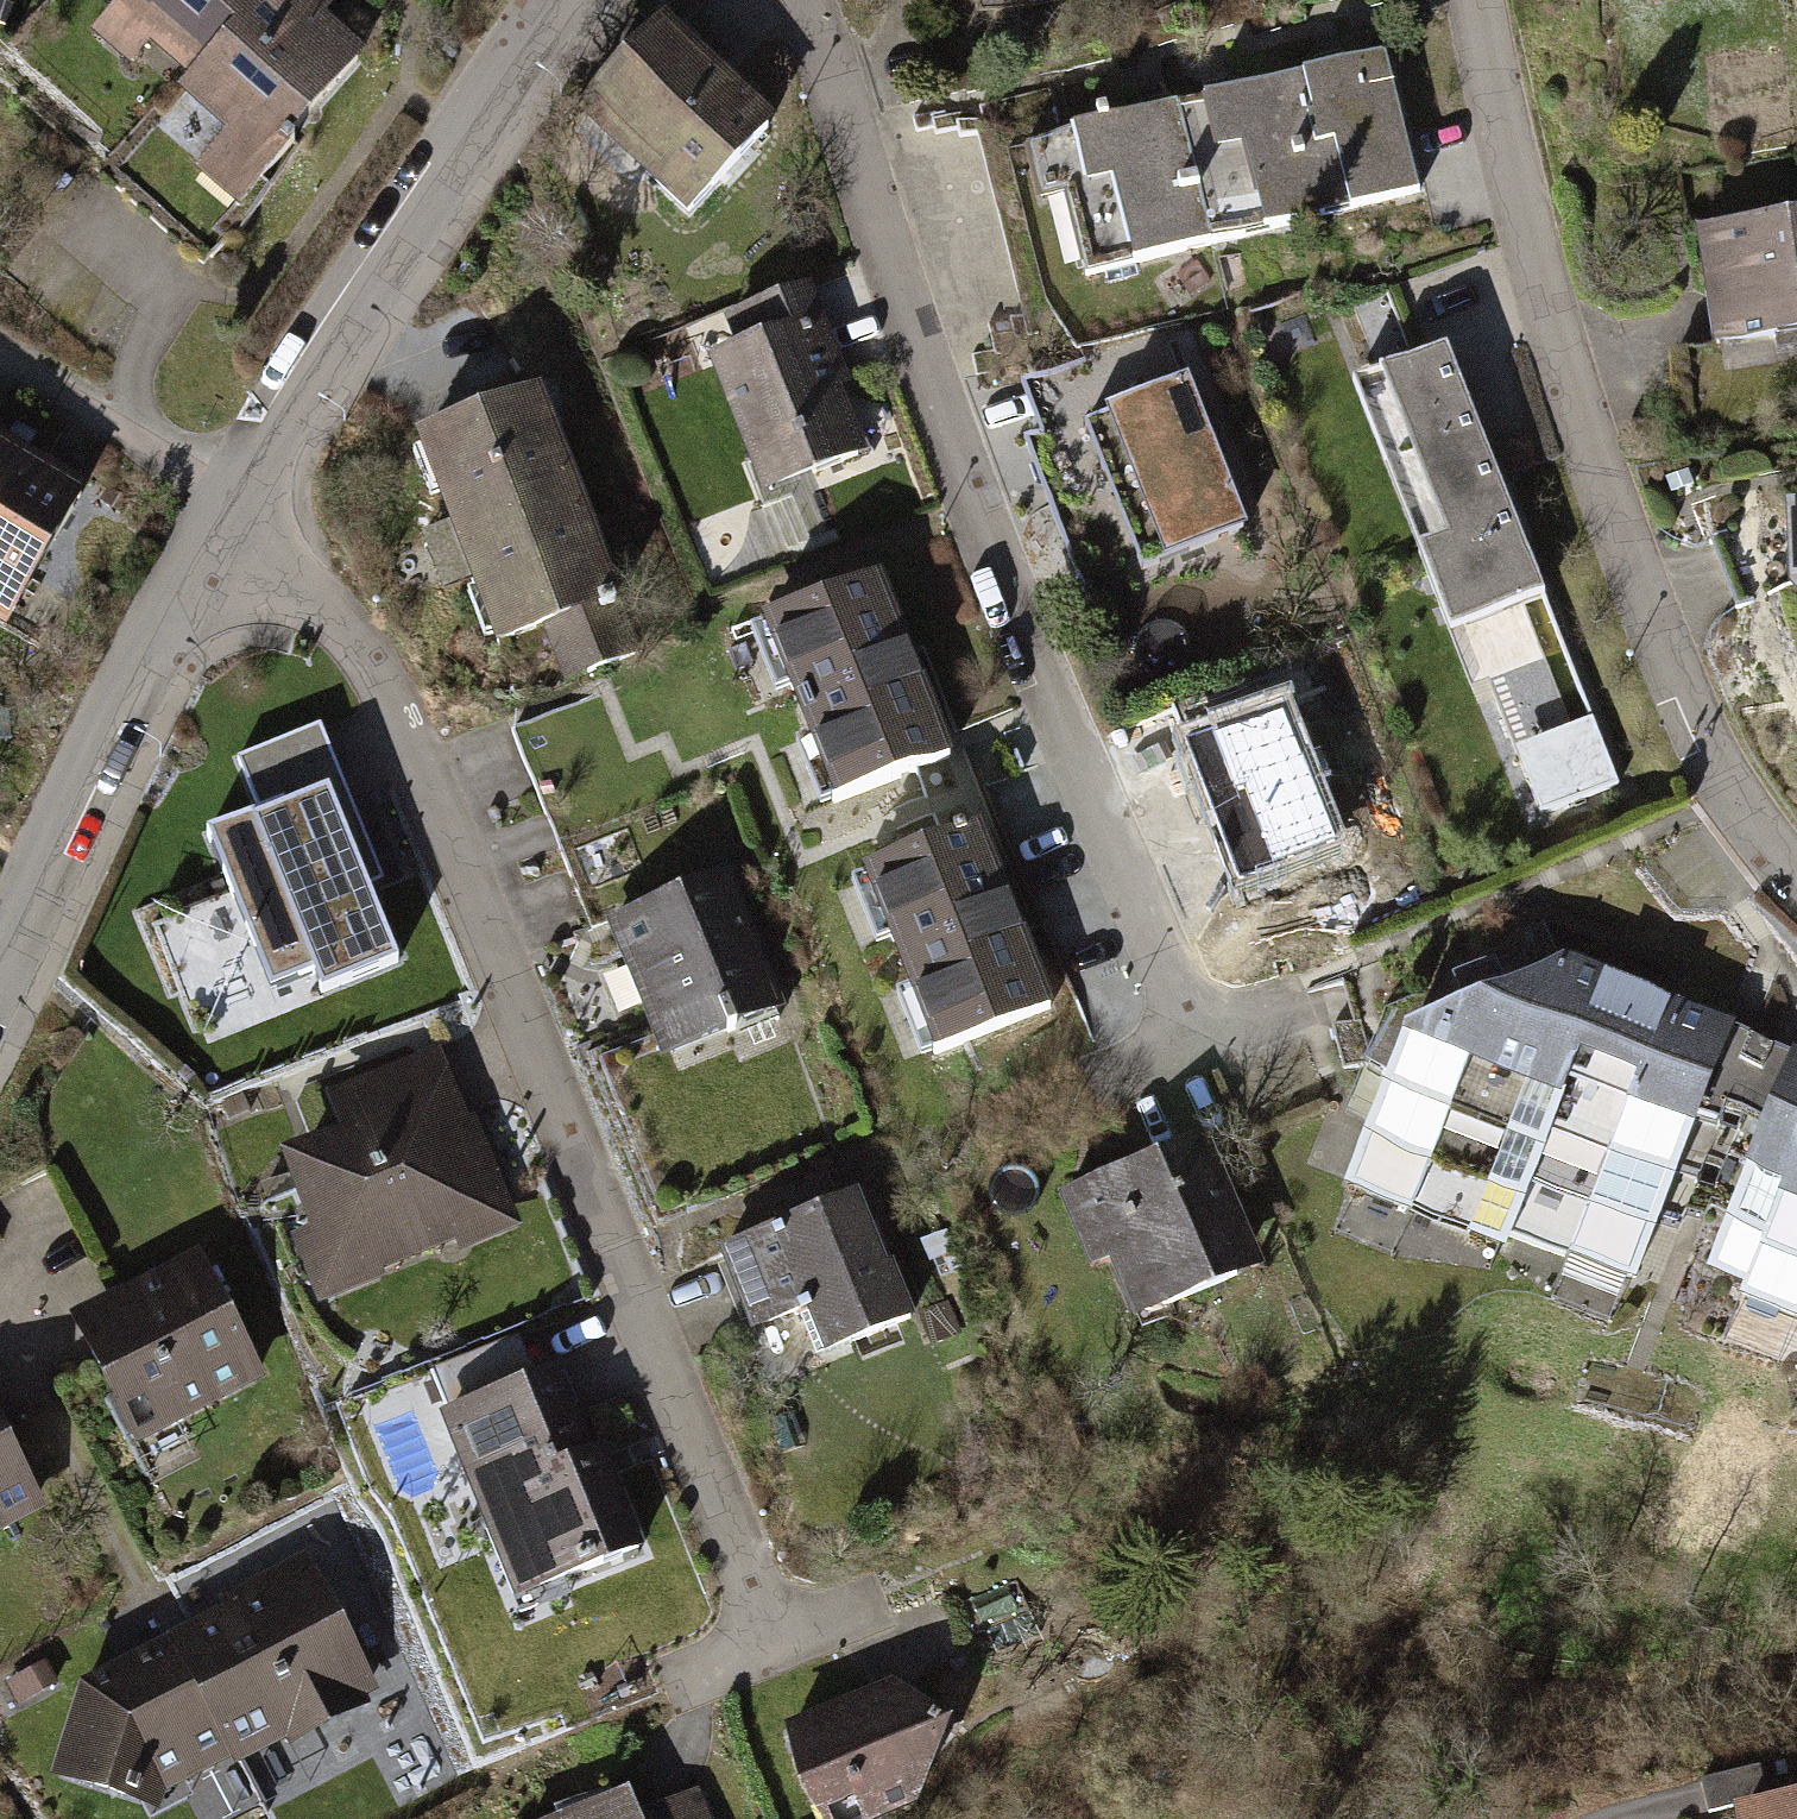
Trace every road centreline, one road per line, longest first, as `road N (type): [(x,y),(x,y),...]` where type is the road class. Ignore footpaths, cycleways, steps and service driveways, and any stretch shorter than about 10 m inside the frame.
road 1 (residential): [(231,498),(298,590),(369,653),(771,1627)]
road 2 (residential): [(807,0),(834,31),(996,533),(1202,1032)]
road 3 (residential): [(1481,0),(1536,290),(1614,499),(1751,797),(1796,856)]
road 4 (residential): [(231,498),(556,0)]
road 5 (residential): [(0,950),(231,498)]
road 6 (residential): [(0,364),(231,498)]

